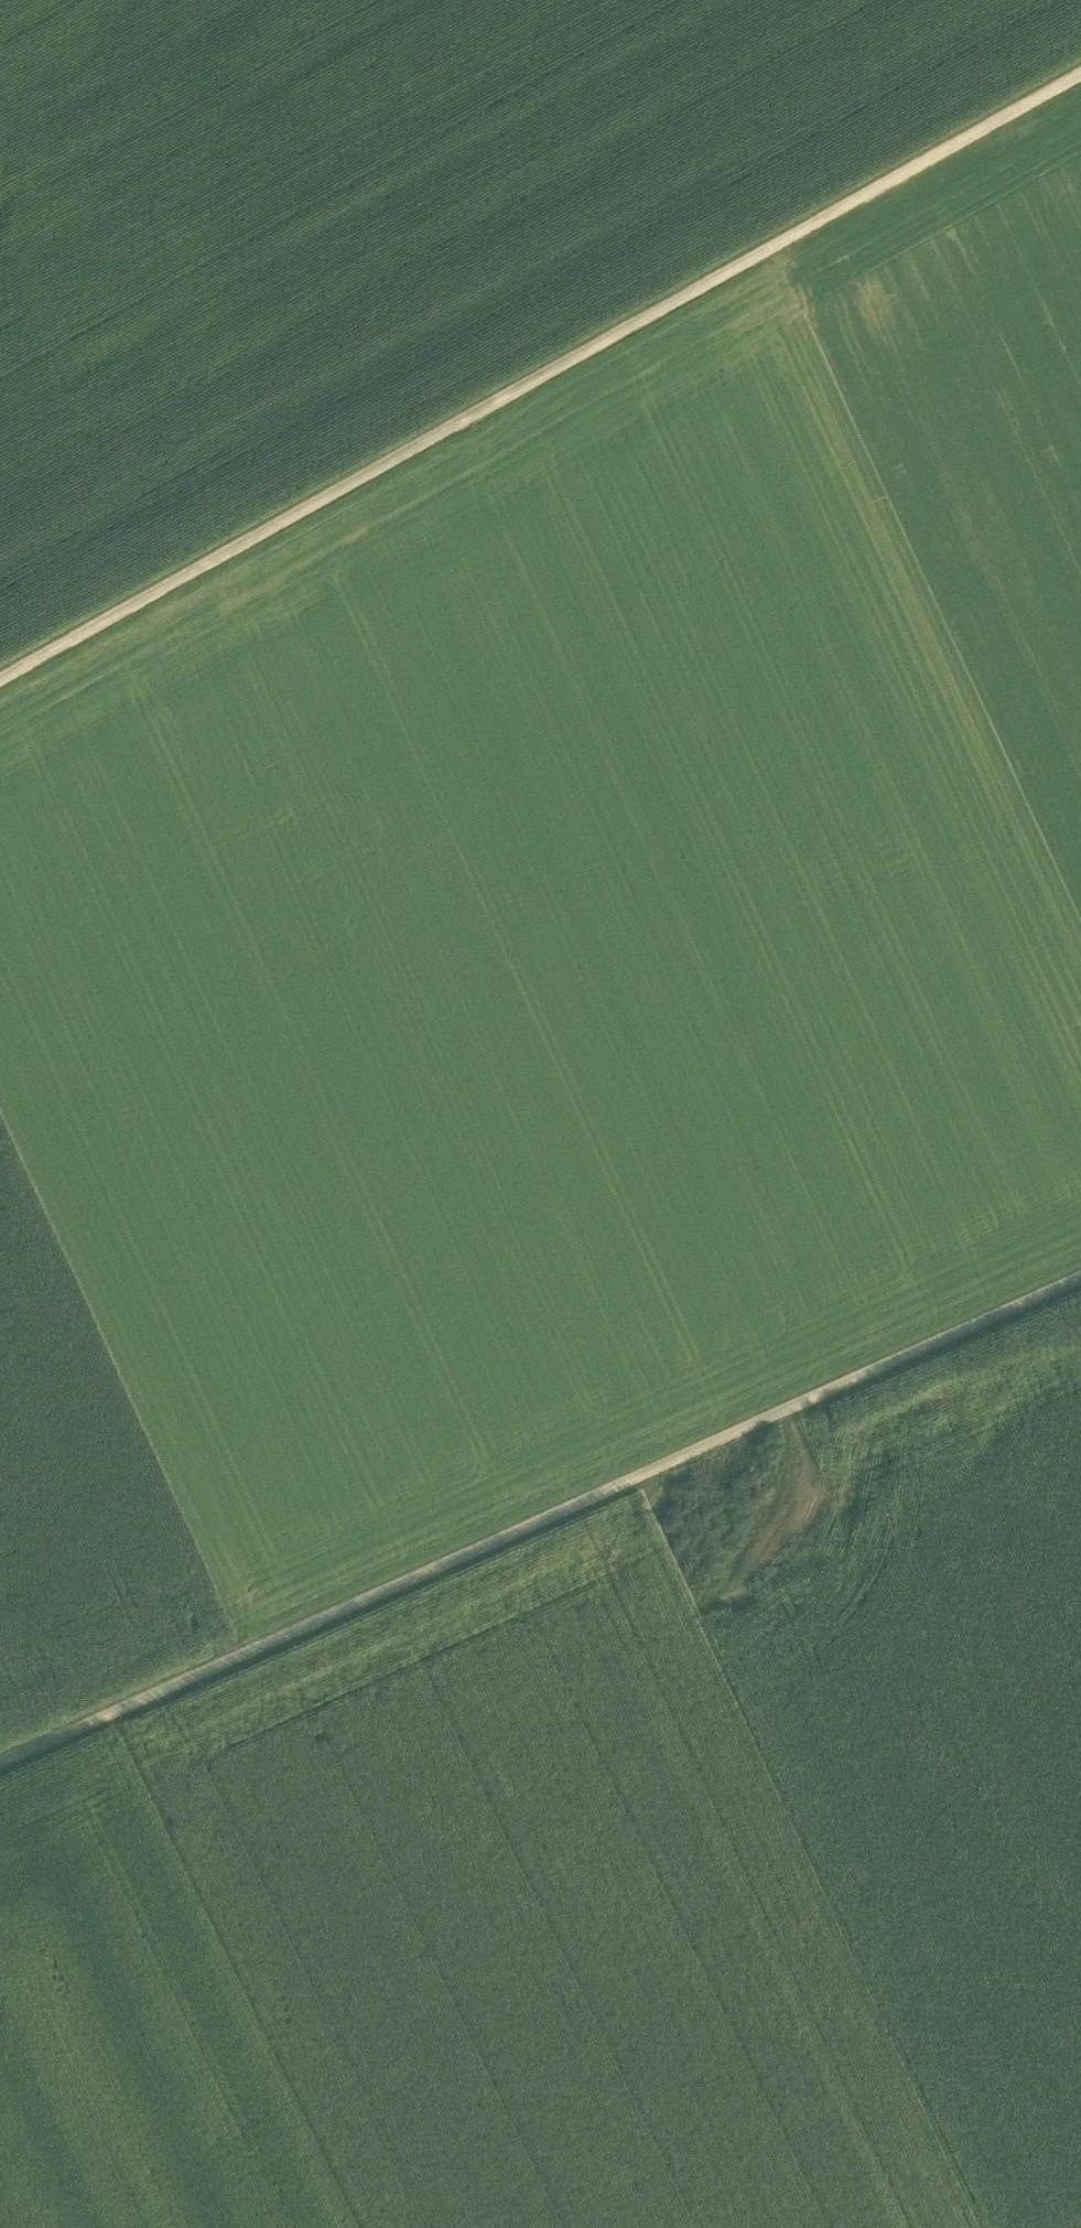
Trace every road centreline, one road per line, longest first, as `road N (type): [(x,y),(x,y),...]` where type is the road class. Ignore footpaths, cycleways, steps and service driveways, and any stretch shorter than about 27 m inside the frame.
road 1 (track): [(0,678),(1080,72)]
road 2 (track): [(1080,1277),(0,1764)]

